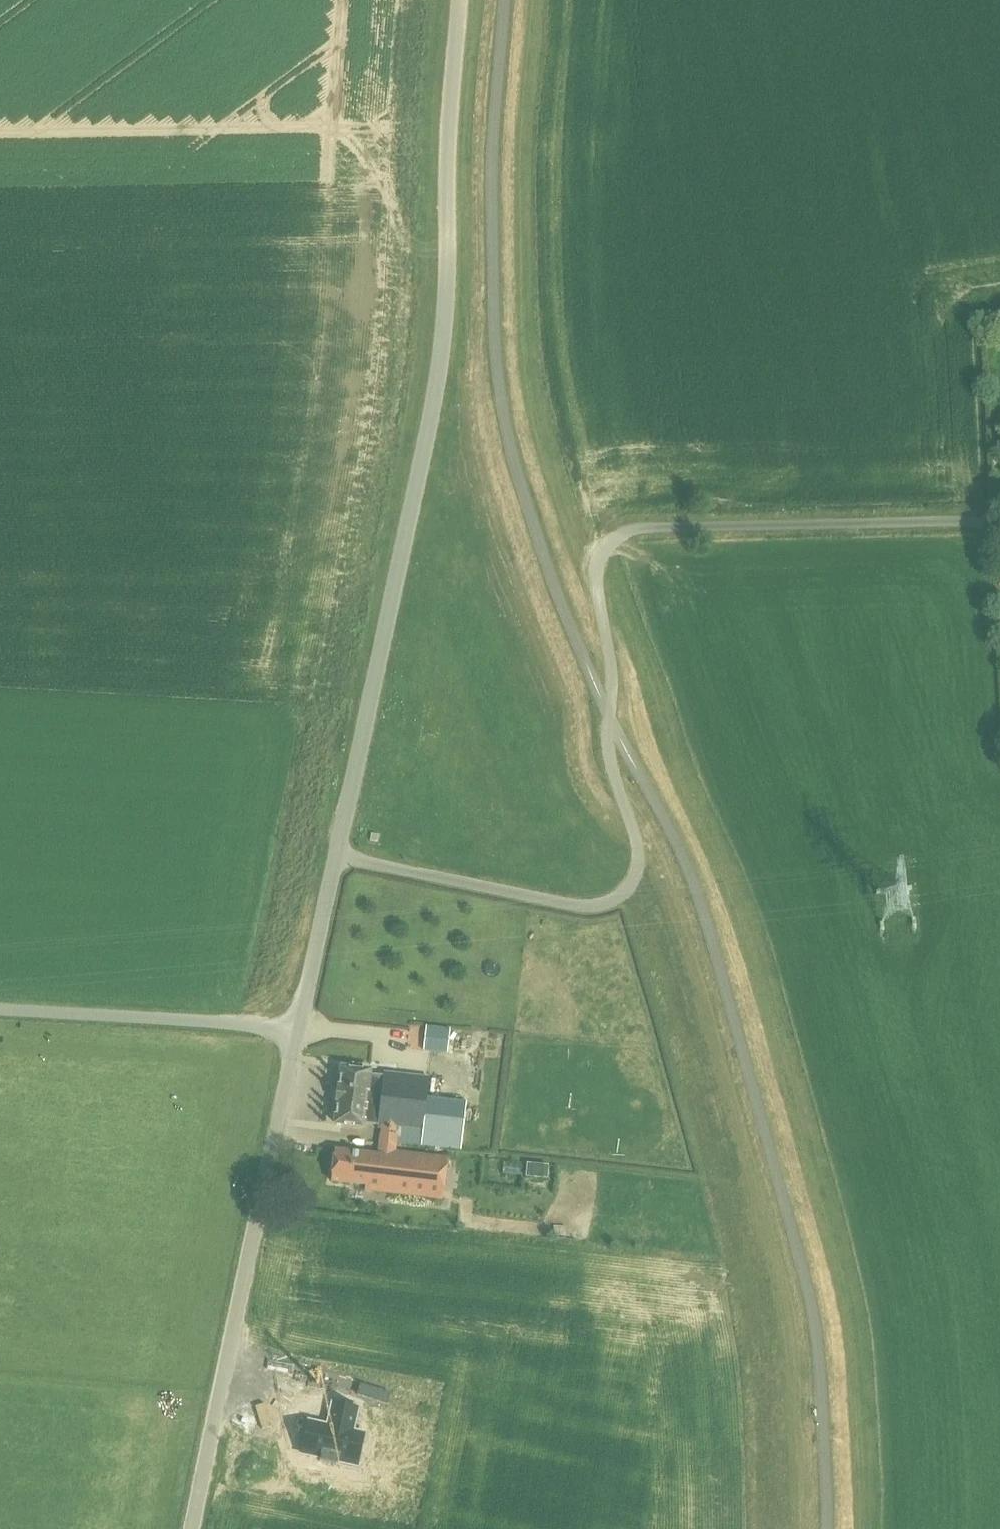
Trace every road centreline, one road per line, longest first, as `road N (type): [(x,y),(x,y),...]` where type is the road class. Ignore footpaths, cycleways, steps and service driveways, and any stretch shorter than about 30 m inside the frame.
road 1 (unclassified): [(192,1528),(432,419),(443,344),(459,0)]

